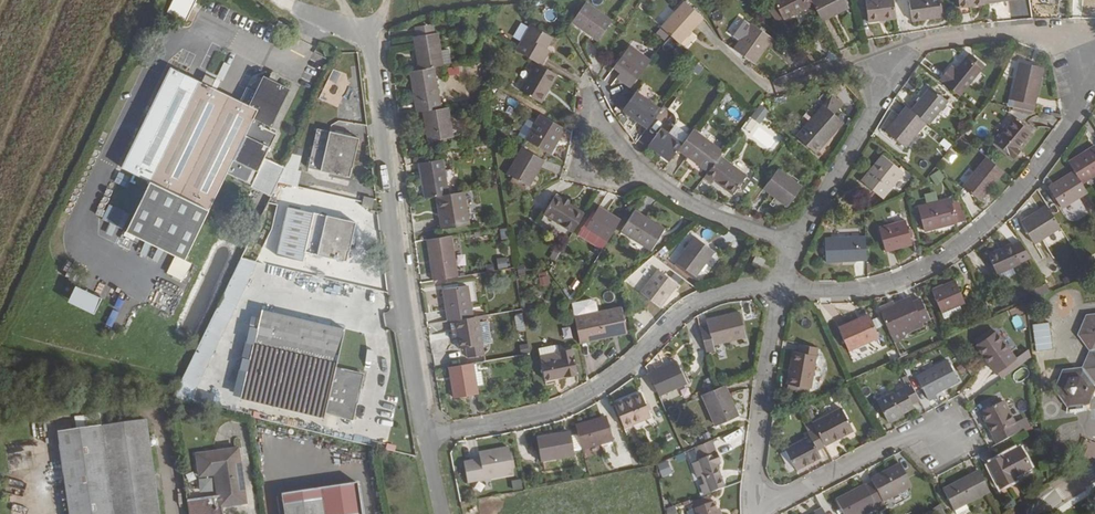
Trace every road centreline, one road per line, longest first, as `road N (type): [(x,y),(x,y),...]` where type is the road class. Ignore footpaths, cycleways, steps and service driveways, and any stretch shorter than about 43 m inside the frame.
road 1 (residential): [(781,282),(867,288),(955,246),(1006,203),(1063,133),(1091,73),(1086,51),(1068,36),(1029,32),(919,45)]
road 2 (unclassified): [(368,30),(427,435)]
road 3 (residential): [(427,435),(561,407),(601,385),(690,305),(781,282)]
road 4 (residential): [(750,513),(781,282)]
road 5 (residential): [(751,513),(919,431),(948,434)]
road 6 (residential): [(643,172),(592,97),(577,171),(622,188)]
road 7 (residential): [(798,231),(893,76)]
road 8 (residential): [(798,231),(770,234),(699,211),(643,172)]

